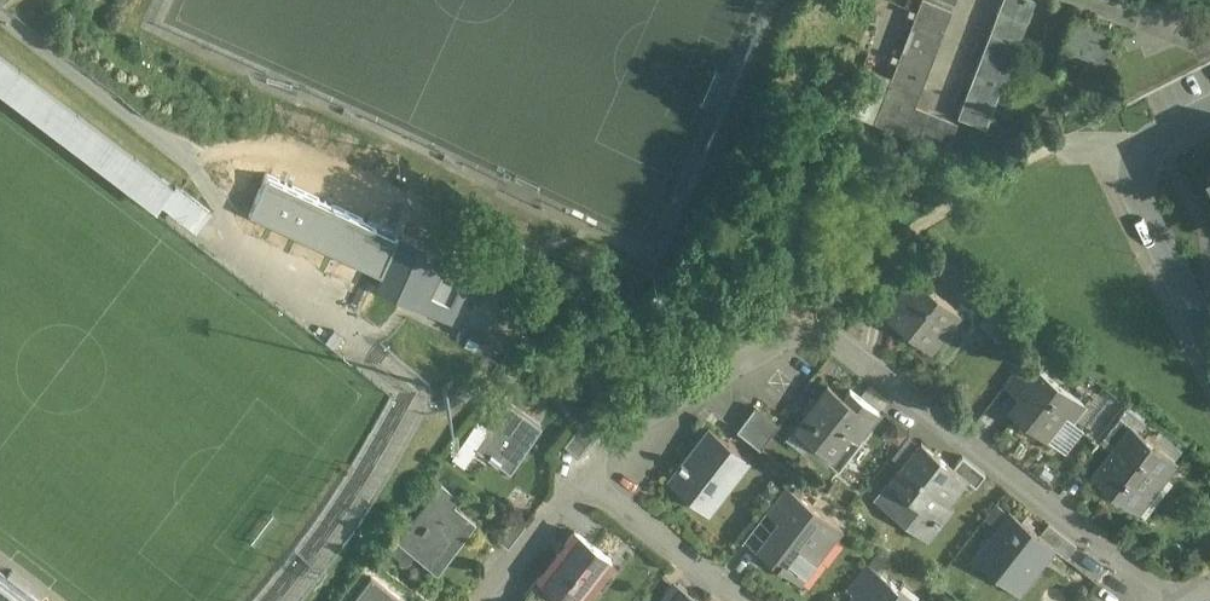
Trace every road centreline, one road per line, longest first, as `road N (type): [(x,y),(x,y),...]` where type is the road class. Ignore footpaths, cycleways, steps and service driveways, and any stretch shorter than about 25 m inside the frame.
road 1 (residential): [(584,473),(819,314),(1181,600)]
road 2 (residential): [(1209,110),(1154,152),(1153,189),(1164,241),(1209,354)]
road 3 (residential): [(584,473),(749,600)]
road 4 (residential): [(490,600),(584,473)]

